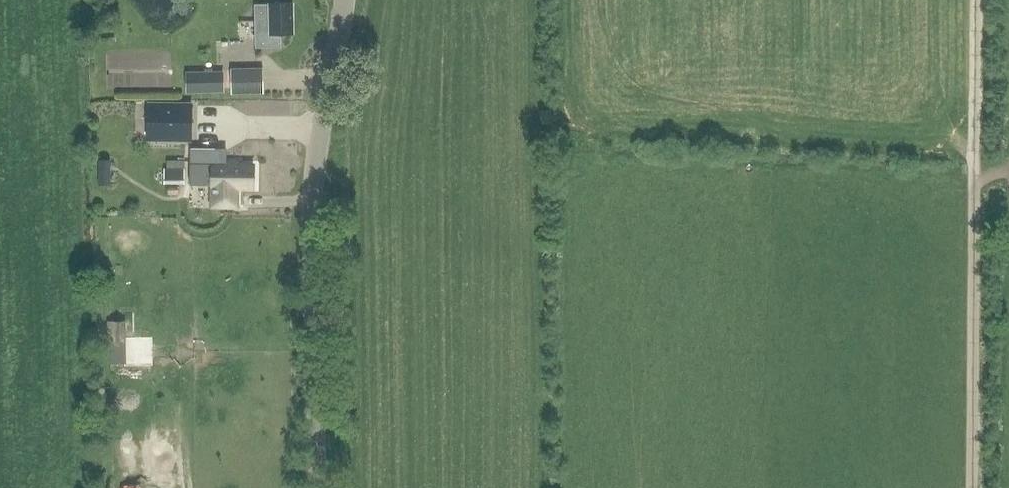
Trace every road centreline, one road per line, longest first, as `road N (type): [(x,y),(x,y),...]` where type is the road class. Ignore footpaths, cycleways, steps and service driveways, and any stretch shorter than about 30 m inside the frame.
road 1 (tertiary): [(321,487),(317,164),(348,0)]

